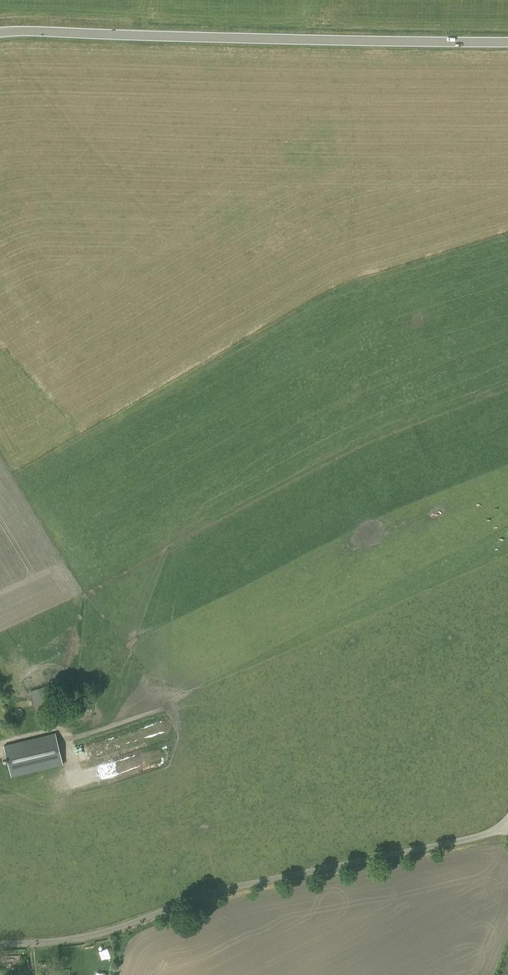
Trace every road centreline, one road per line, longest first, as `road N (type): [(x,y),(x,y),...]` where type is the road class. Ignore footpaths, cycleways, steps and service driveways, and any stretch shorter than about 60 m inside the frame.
road 1 (unclassified): [(0,942),(82,938),(183,902),(485,836),(507,822)]
road 2 (tertiary): [(0,32),(507,41)]

